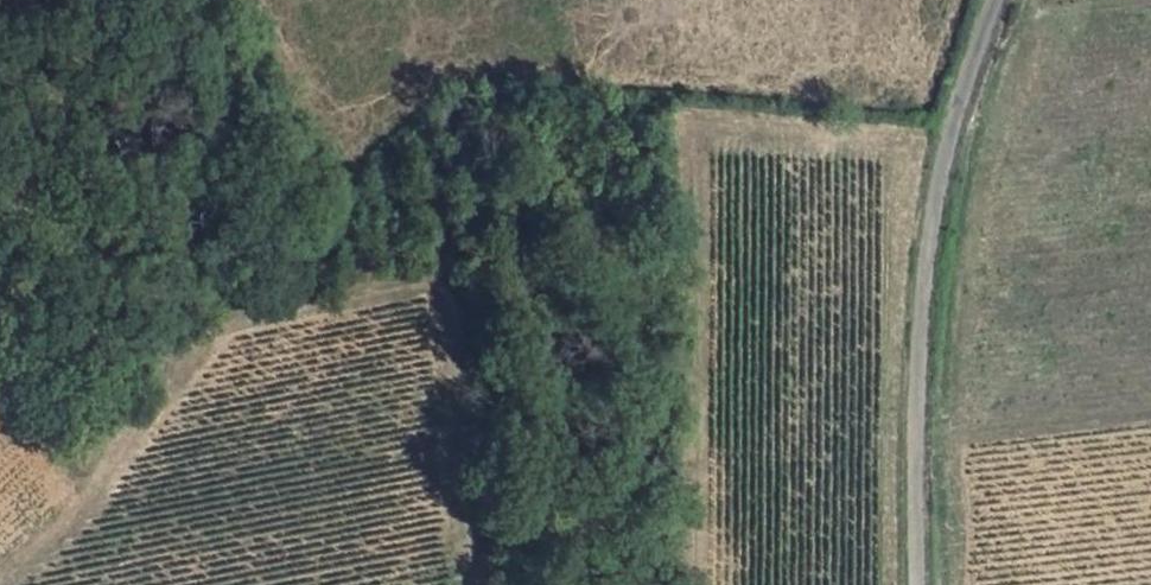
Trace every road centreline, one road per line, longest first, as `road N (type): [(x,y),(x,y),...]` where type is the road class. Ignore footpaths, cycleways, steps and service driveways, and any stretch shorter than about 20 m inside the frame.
road 1 (unclassified): [(998,0),(942,170),(919,375),(915,584)]

